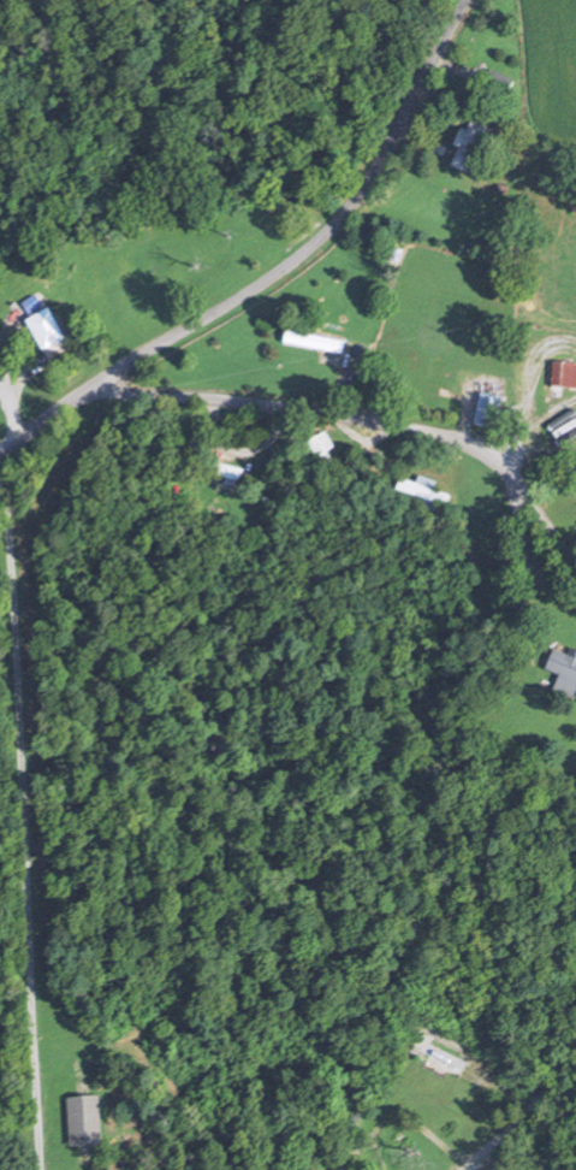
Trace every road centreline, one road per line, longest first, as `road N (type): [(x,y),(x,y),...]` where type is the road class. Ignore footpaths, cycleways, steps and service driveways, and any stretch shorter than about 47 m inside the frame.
road 1 (residential): [(575,568),(500,455),(468,437),(316,406),(146,396),(106,380)]
road 2 (residential): [(106,380),(291,266),(350,212),(469,0)]
road 3 (residential): [(575,1040),(523,1103),(467,1070)]
road 4 (residential): [(106,380),(5,448)]

